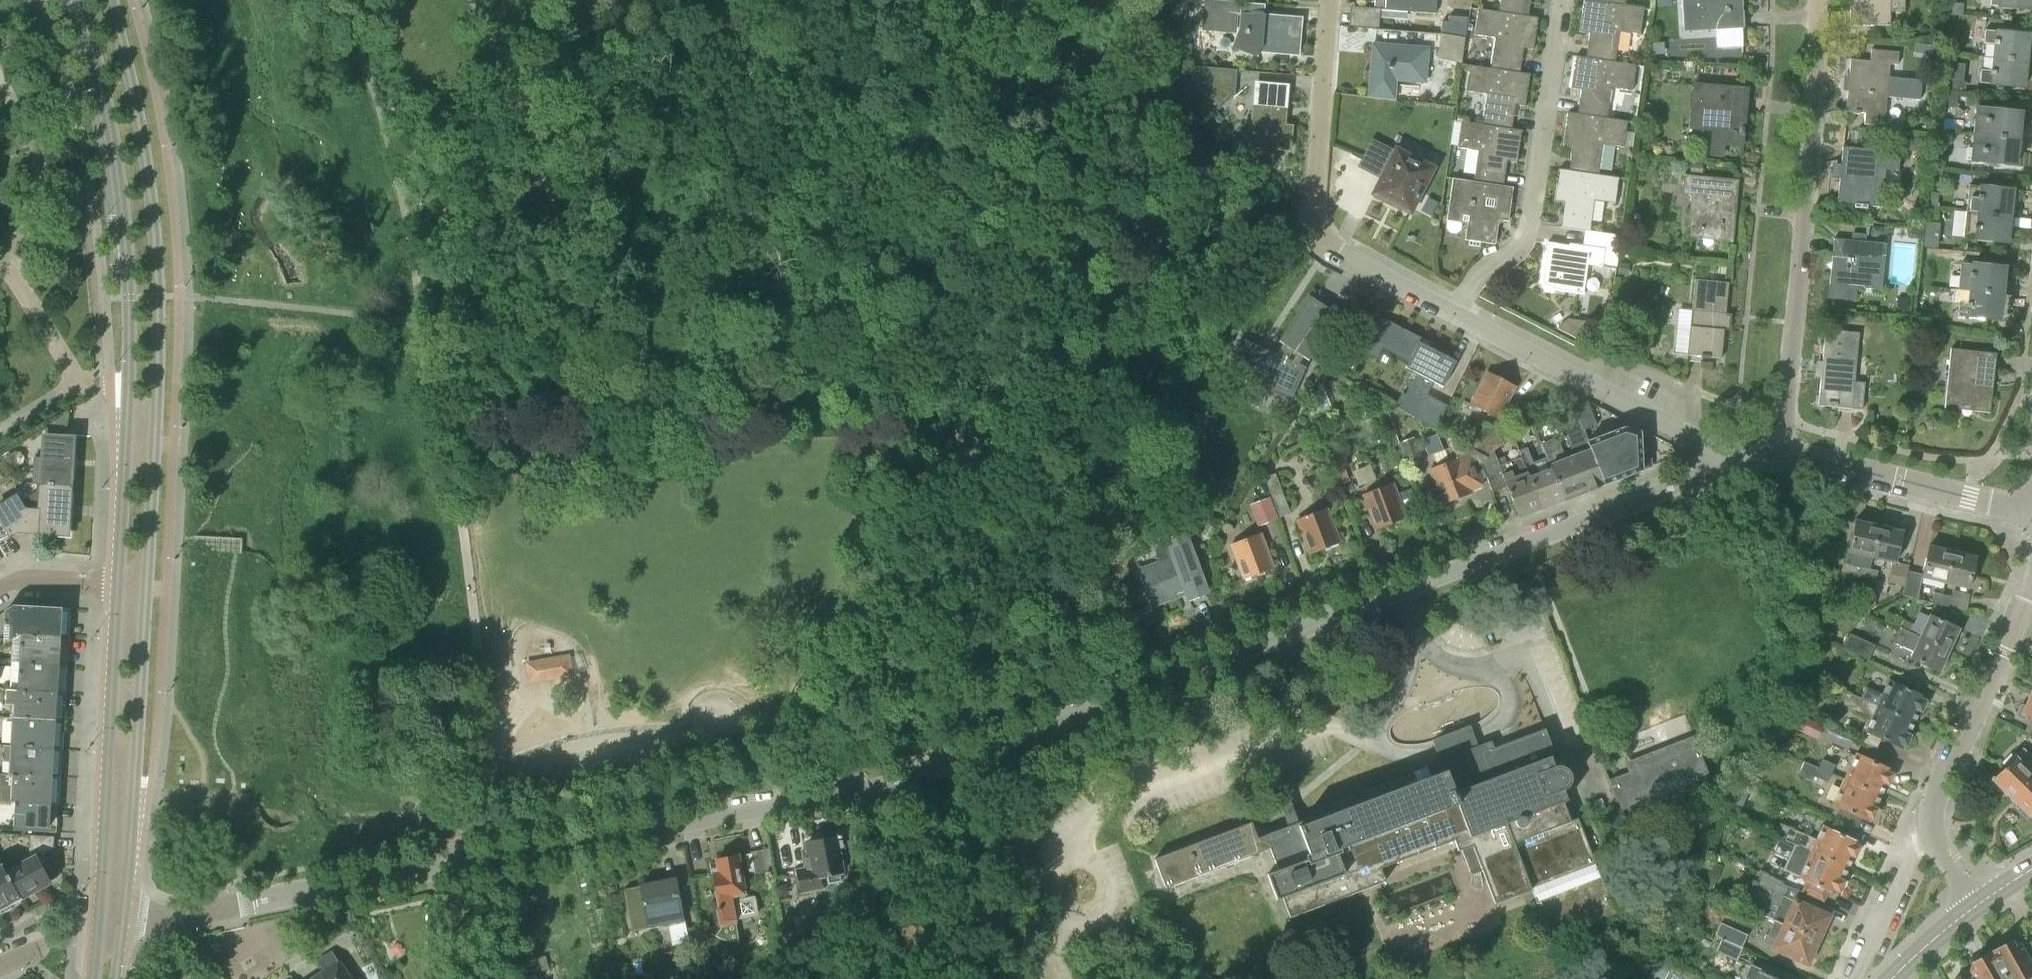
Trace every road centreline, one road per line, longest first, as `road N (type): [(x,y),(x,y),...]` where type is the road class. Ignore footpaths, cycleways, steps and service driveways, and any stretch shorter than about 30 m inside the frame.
road 1 (unclassified): [(124,914),(250,907),(878,778),(1717,455)]
road 2 (tertiary): [(147,588),(158,278),(144,146),(111,0)]
road 3 (tertiary): [(78,0),(124,235),(127,388),(116,584)]
road 4 (track): [(831,349),(841,364),(921,385),(958,435),(948,530),(919,624),(848,758),(851,786)]
road 5 (unclassified): [(1784,450),(1815,0)]
road 6 (track): [(334,0),(380,96),(415,321),(440,429)]
road 7 (track): [(440,429),(470,563),(478,666),(468,862)]
road 8 (track): [(469,768),(785,717),(833,689),(881,684)]
road 9 (residential): [(1455,315),(1472,282),(1528,231),(1562,0)]
road 10 (tertiary): [(116,584),(100,916)]
road 11 (tertiary): [(124,914),(147,588)]
road 12 (unclassified): [(1717,455),(1643,407),(1455,315)]
road 13 (residential): [(2031,586),(1938,771),(1927,834)]
road 14 (residential): [(2031,509),(1784,450)]
road 15 (unclassified): [(1333,0),(1313,237)]
road 16 (track): [(549,183),(628,0)]
road 17 (unclassified): [(1455,315),(1313,237)]
road 18 (residential): [(1927,834),(1867,978)]

